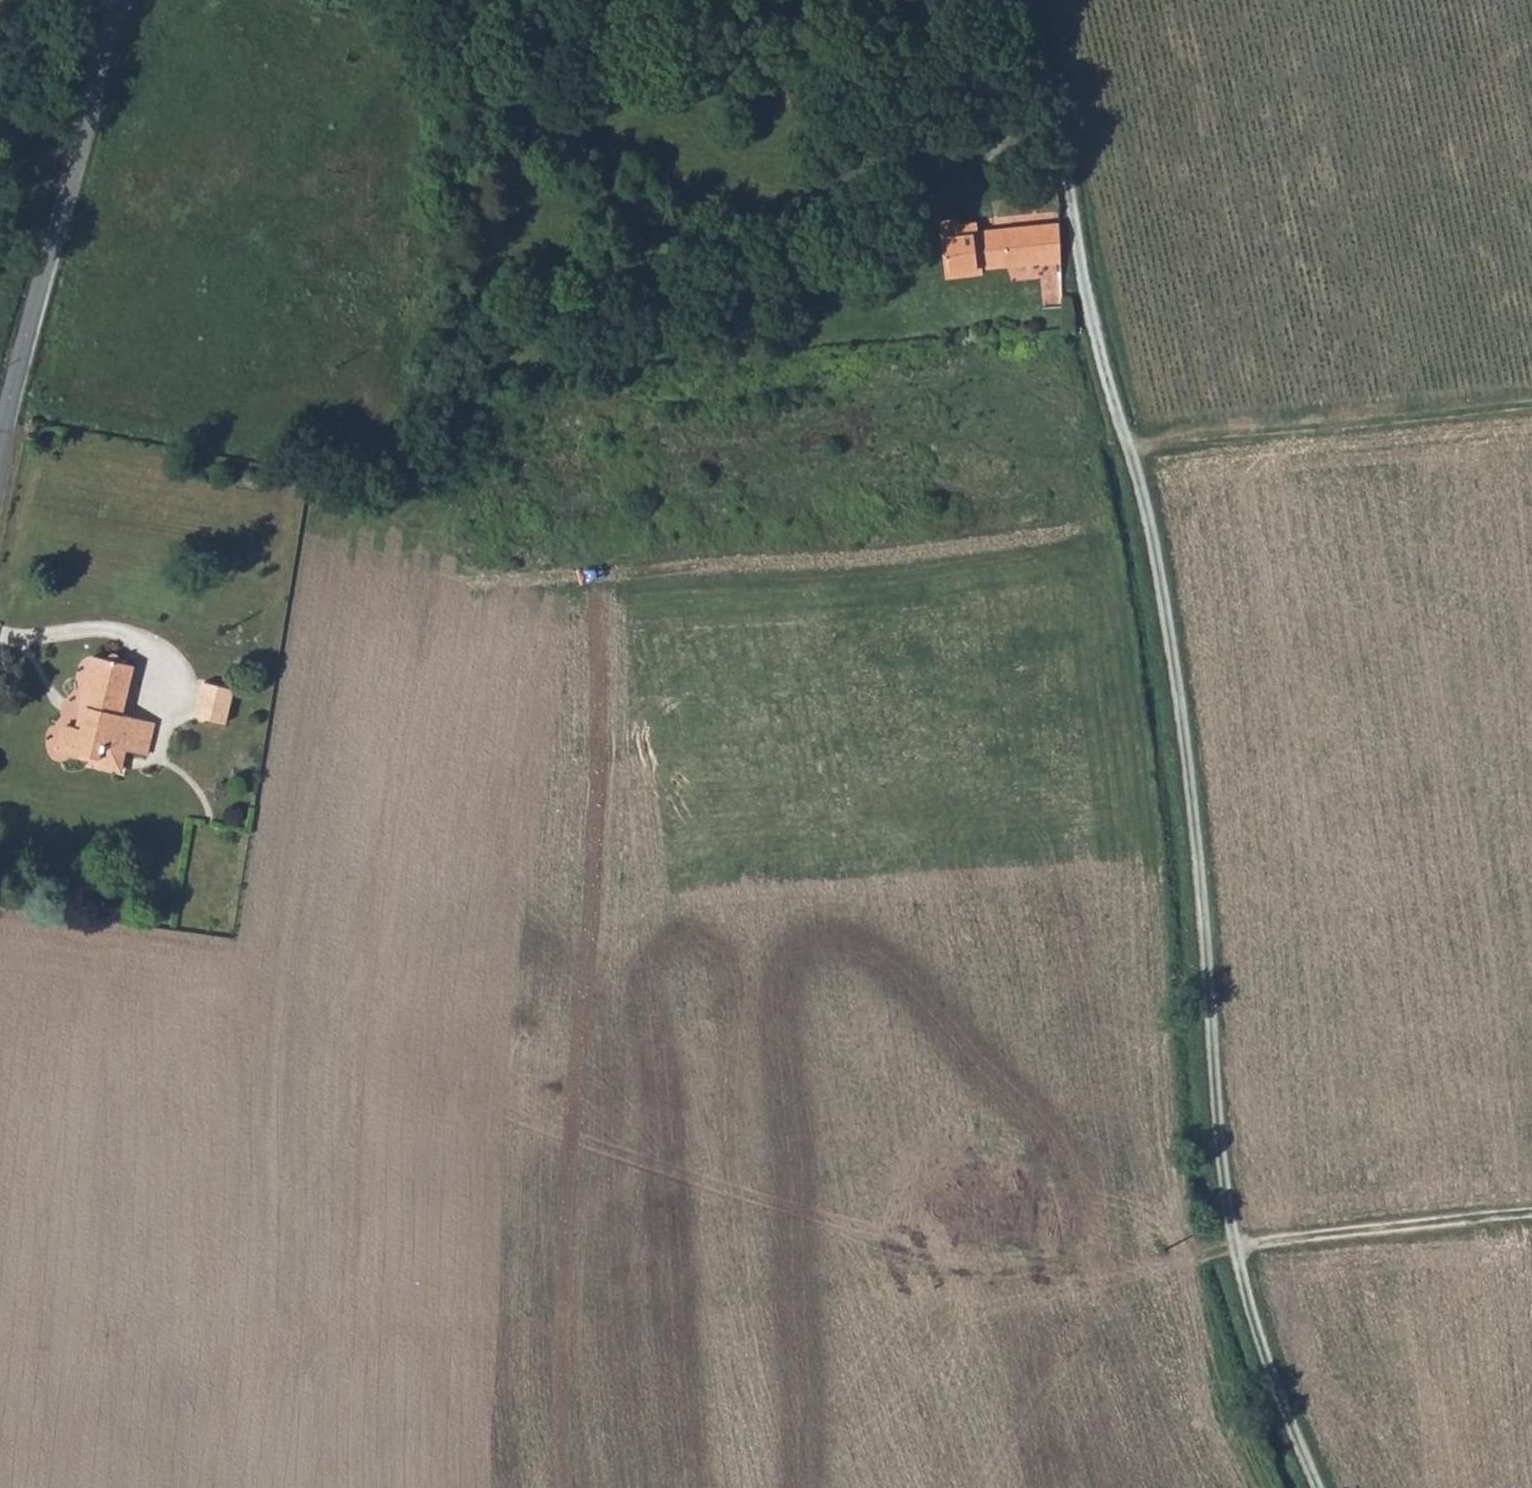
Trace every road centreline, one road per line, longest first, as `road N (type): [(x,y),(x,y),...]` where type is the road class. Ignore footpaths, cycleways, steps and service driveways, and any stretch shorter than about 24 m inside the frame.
road 1 (track): [(1318,1487),(1248,1307),(1231,1221),(1172,666),(1142,501),(1090,318),(1028,0)]
road 2 (unclassified): [(0,458),(125,0)]

